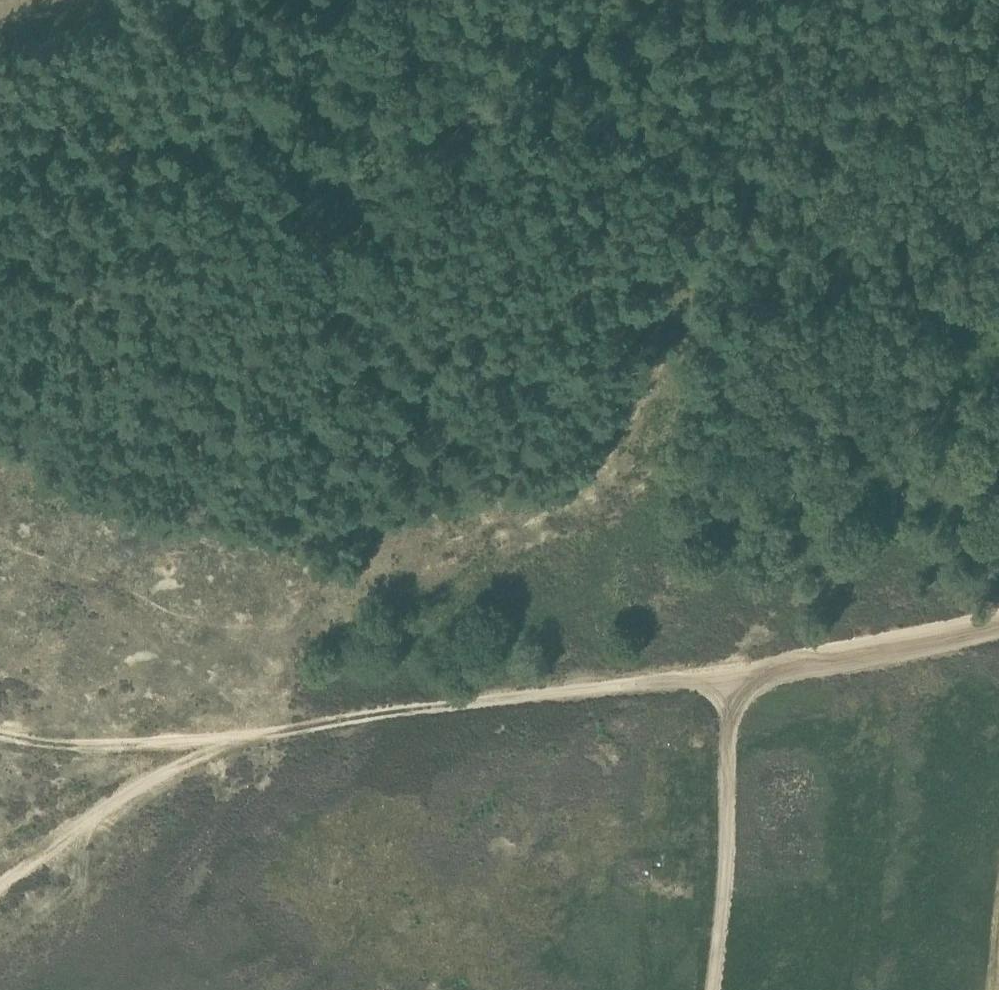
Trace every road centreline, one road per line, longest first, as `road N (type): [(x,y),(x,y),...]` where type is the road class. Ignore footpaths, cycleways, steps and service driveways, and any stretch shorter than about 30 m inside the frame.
road 1 (track): [(729,677),(431,706),(250,740)]
road 2 (track): [(713,989),(726,844),(729,677)]
road 3 (track): [(0,888),(132,791),(250,740)]
road 4 (track): [(998,633),(729,677)]
road 5 (track): [(250,740),(81,747),(0,735)]

